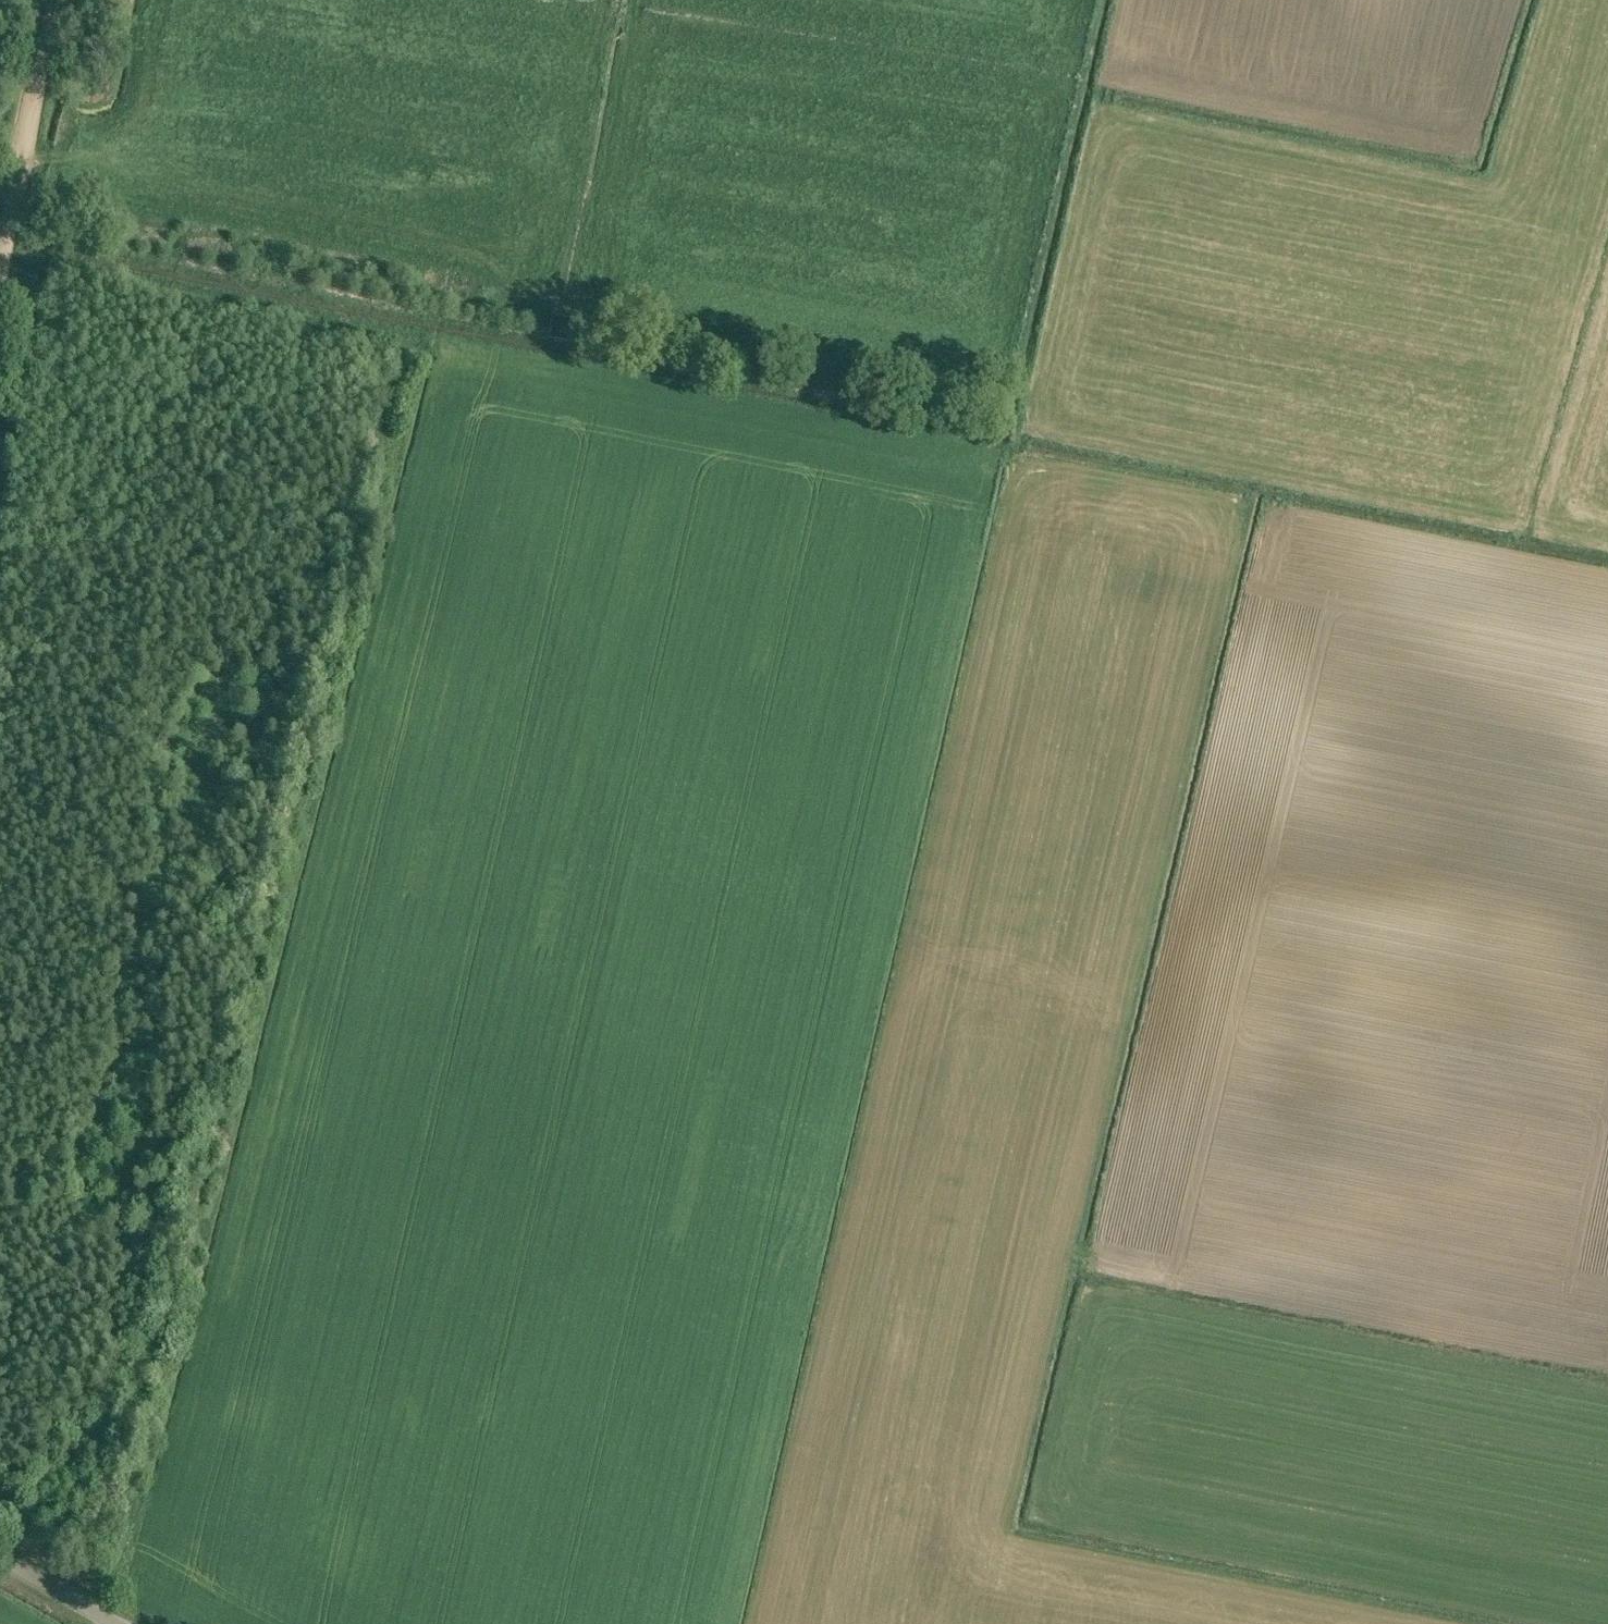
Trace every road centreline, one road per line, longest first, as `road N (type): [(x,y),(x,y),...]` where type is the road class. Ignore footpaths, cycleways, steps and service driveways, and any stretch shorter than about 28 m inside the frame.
road 1 (track): [(0,264),(54,0)]
road 2 (unclassified): [(120,1623),(0,1557)]

